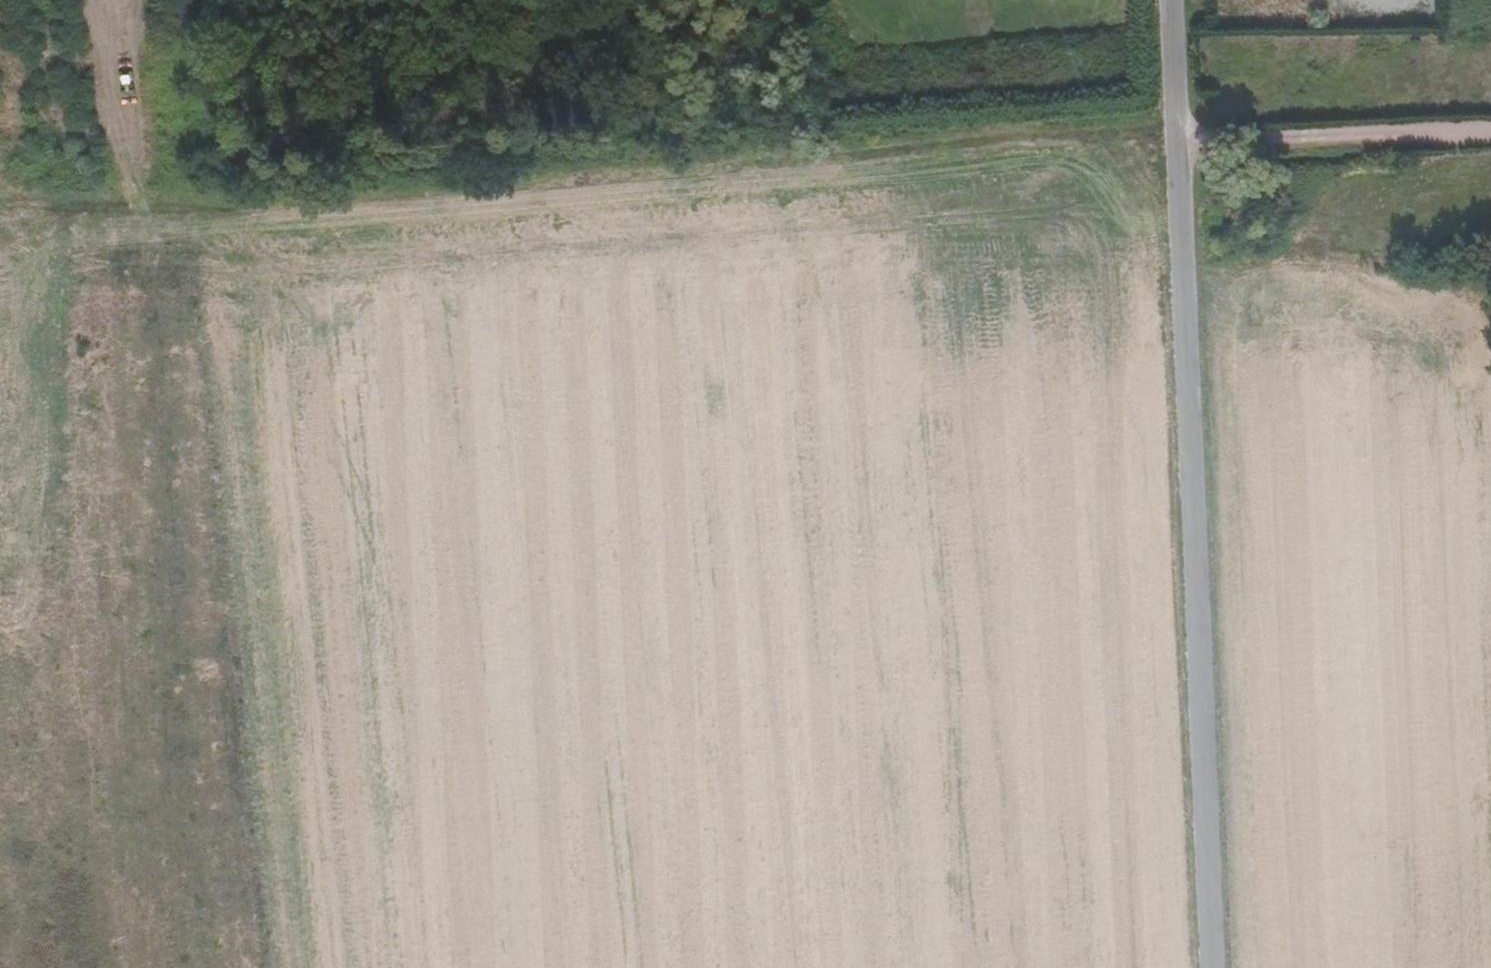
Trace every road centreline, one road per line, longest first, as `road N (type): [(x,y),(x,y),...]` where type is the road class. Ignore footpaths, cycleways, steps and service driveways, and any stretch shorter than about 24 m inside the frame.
road 1 (unclassified): [(1177,0),(1219,967)]

